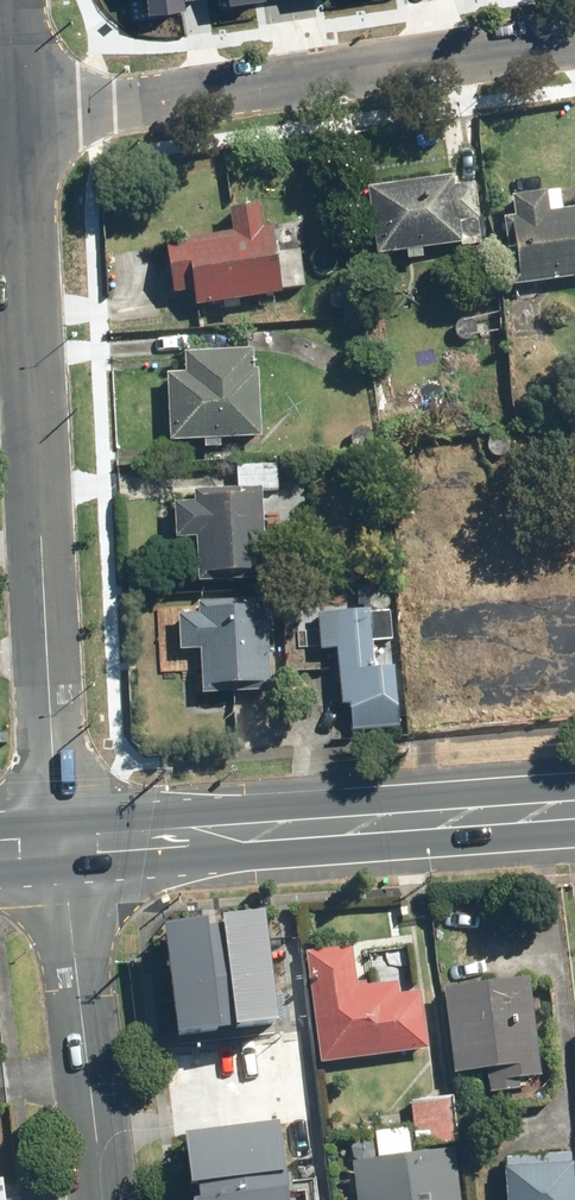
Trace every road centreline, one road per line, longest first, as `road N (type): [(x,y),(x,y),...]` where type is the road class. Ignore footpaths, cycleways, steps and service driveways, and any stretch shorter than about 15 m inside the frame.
road 1 (residential): [(18,119),(59,843)]
road 2 (residential): [(18,119),(574,40)]
road 3 (secondary): [(59,843),(574,808)]
road 4 (residential): [(108,1199),(59,843)]

